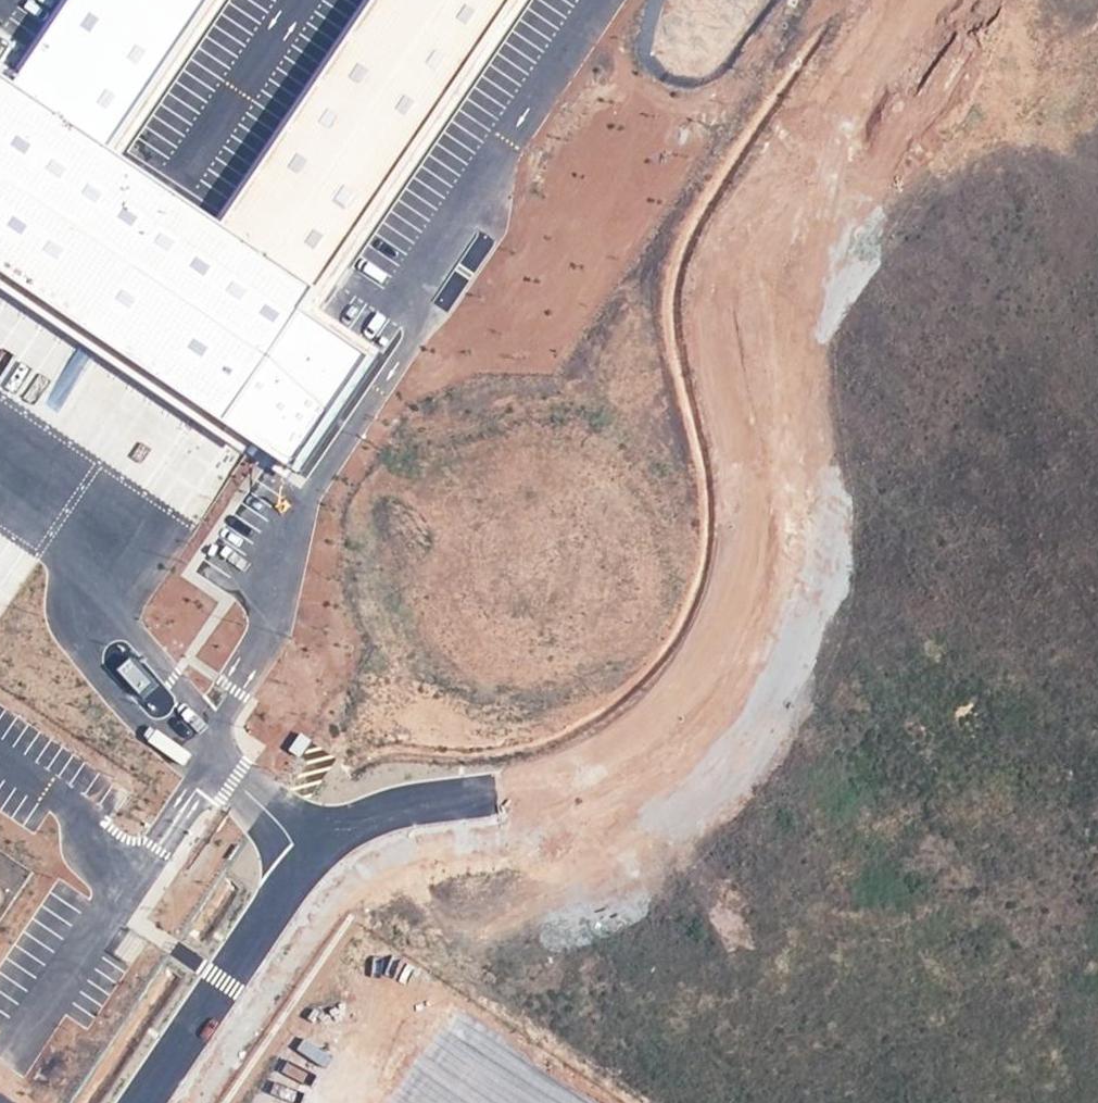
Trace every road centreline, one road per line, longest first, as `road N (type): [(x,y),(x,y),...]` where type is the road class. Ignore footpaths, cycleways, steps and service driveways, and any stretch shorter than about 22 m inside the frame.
road 1 (unclassified): [(142,1102),(307,858),(368,813),(578,769),(654,716),(713,644),(738,565),(741,476),(714,339),(716,281),(896,0)]

